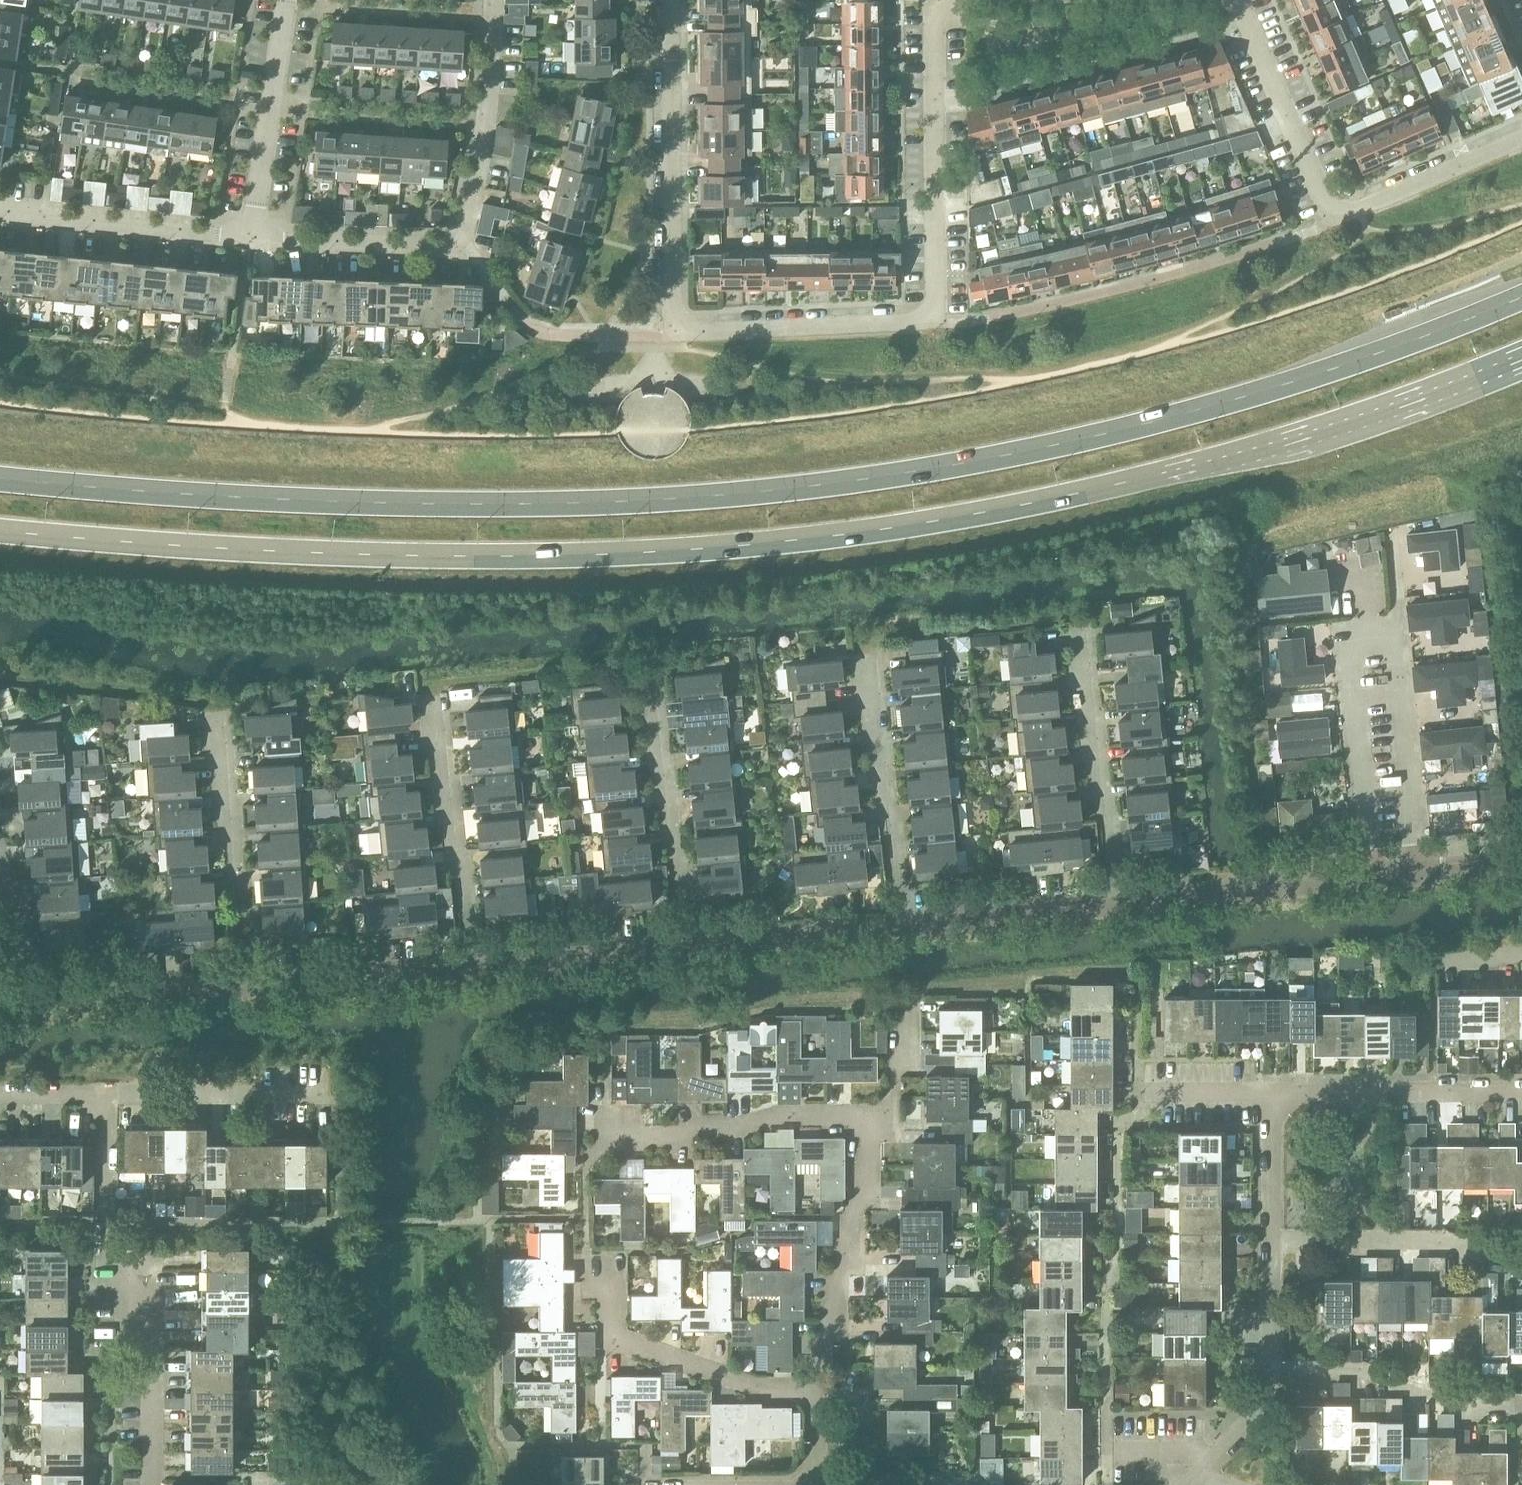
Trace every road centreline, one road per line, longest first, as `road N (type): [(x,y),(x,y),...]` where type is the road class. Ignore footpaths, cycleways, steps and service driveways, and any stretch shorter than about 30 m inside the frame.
road 1 (primary): [(1521,297),(1418,339),(1186,414),(903,473),(725,495),(548,504),(359,502),(0,478)]
road 2 (primary): [(0,533),(476,559),(831,537),(1168,476),(1320,436),(1521,359)]
road 3 (residential): [(676,335),(938,320),(937,17),(944,4),(965,0)]
road 4 (residential): [(494,0),(466,230),(455,244),(250,240)]
road 5 (residential): [(1240,0),(1330,214),(1339,219),(1521,137)]
road 6 (residential): [(107,1089),(107,1312),(151,1317),(150,1484)]
road 7 (residential): [(1116,907),(1521,864)]
road 8 (residential): [(676,335),(672,0)]
road 9 (residential): [(584,1166),(610,1128),(881,1114)]
road 10 (residential): [(815,1385),(753,1385),(613,1330),(610,1272),(591,1272)]
road 11 (residential): [(881,1114),(851,1261),(835,1277),(836,1309),(815,1385)]
road 12 (residential): [(900,928),(870,662)]
road 13 (residential): [(246,989),(222,725)]
road 14 (residential): [(686,949),(656,689)]
road 15 (residential): [(468,969),(441,714)]
road 16 (residential): [(1116,907),(1088,655)]
road 17 (residential): [(1517,1408),(1478,1409),(1365,1372),(1272,1359)]
road 18 (residential): [(250,240),(0,212)]
road 19 (residential): [(1521,1259),(1441,1236),(1275,1237)]
road 20 (residential): [(1521,1094),(1275,1094)]
road 21 (residential): [(250,240),(289,0)]
road 22 (residential): [(246,989),(468,969)]
road 23 (residential): [(468,969),(686,949)]
road 24 (residential): [(900,928),(1116,907)]
road 25 (residential): [(686,949),(900,928)]
road 26 (residential): [(42,1002),(246,989)]
road 27 (residential): [(107,1089),(306,1089)]
road 28 (residential): [(42,1002),(0,857)]
road 29 (residential): [(1275,1237),(1275,1094)]
road 30 (residential): [(1275,1094),(1138,1092)]
road 31 (residential): [(1207,1472),(1256,1406),(1272,1359)]
road 32 (residential): [(1272,1359),(1275,1237)]

